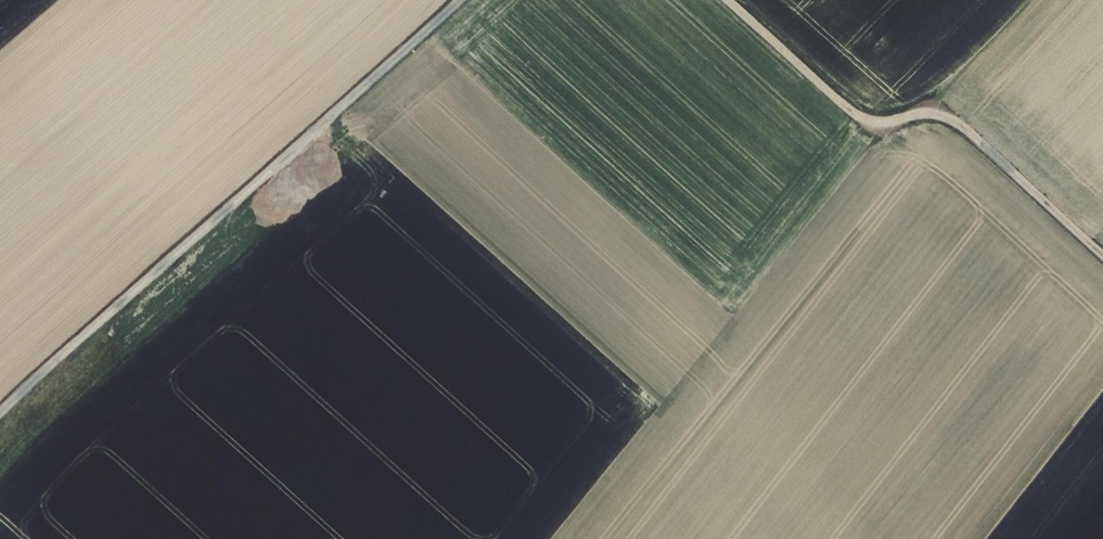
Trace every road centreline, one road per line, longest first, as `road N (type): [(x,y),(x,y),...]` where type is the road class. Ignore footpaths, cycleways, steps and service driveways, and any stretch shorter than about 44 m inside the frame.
road 1 (track): [(0,414),(457,0)]
road 2 (track): [(1102,256),(953,119),(858,115),(728,0)]

